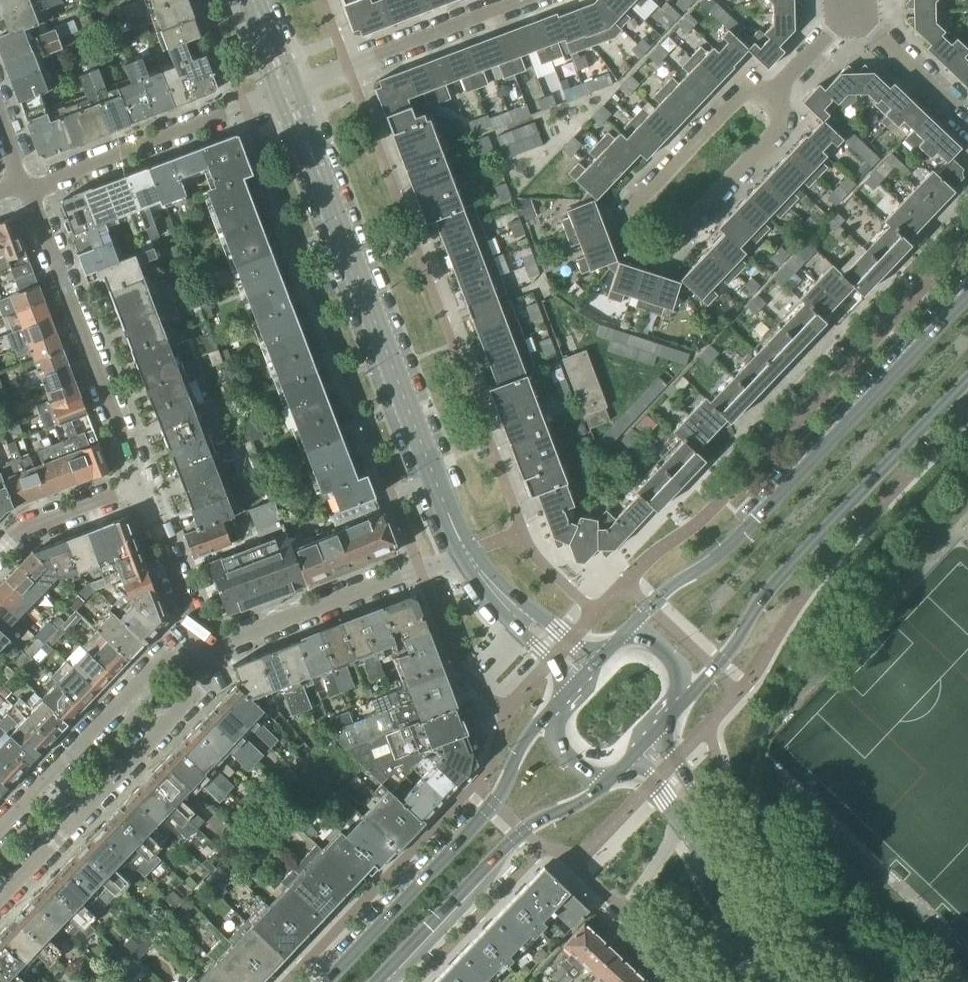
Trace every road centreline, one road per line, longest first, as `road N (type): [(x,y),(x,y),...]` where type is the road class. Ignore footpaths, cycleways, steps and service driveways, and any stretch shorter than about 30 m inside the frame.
road 1 (secondary): [(967,294),(725,550),(665,590),(613,645)]
road 2 (secondary): [(664,720),(732,647),(765,591),(967,378)]
road 3 (tertiary): [(313,159),(466,553)]
road 4 (secondary): [(559,702),(527,735),(488,811),(324,981)]
road 5 (secondary): [(377,981),(519,832),(583,800),(614,774)]
road 6 (residential): [(138,486),(28,189)]
road 7 (residential): [(198,658),(466,553)]
road 8 (residential): [(278,92),(28,189)]
road 9 (residential): [(634,236),(666,244),(777,126),(782,110),(772,90)]
road 10 (residential): [(295,85),(513,0)]
road 11 (residential): [(772,90),(744,90),(629,211),(634,236)]
road 12 (residential): [(691,811),(630,913),(703,981)]
road 13 (tertiary): [(802,981),(738,903),(691,811)]
road 14 (residential): [(198,658),(153,661),(51,773)]
road 15 (residential): [(88,810),(201,688),(198,658)]
road 16 (residential): [(198,658),(138,486)]
road 17 (residential): [(967,124),(851,11)]
road 18 (residential): [(0,549),(30,526),(138,486)]
road 19 (tertiary): [(664,720),(678,685),(676,666),(642,638),(613,645)]
road 20 (residential): [(0,900),(88,810)]

